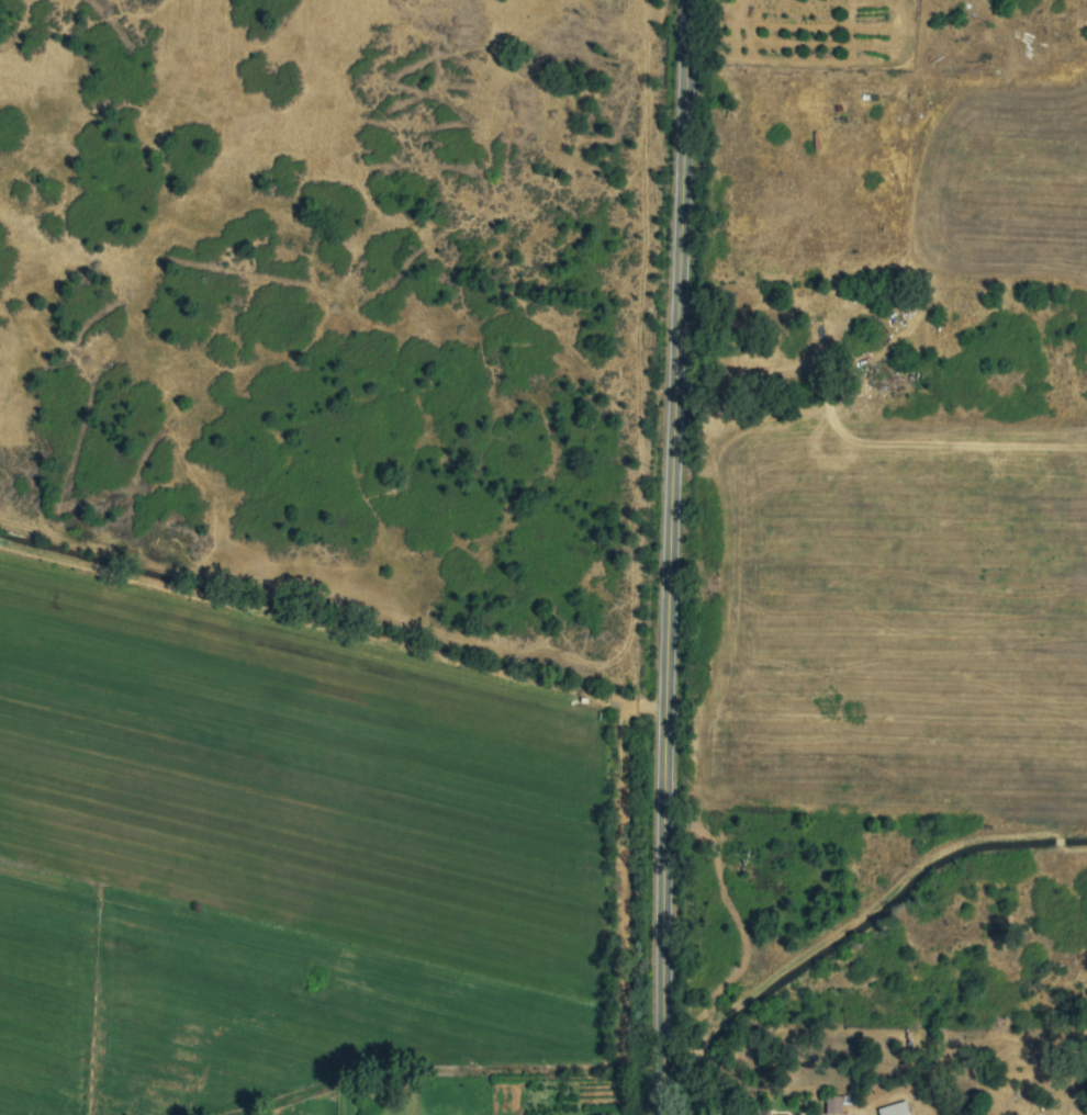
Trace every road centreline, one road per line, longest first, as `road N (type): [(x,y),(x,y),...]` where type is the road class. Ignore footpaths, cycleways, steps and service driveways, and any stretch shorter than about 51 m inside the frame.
road 1 (tertiary): [(667,1114),(668,710),(692,0)]

